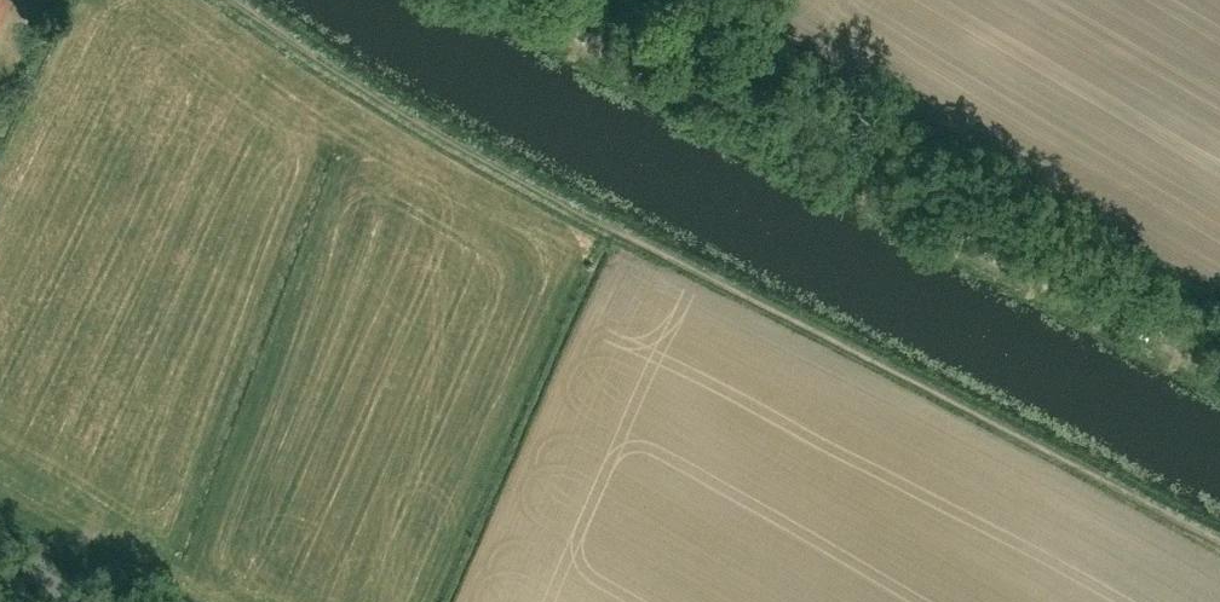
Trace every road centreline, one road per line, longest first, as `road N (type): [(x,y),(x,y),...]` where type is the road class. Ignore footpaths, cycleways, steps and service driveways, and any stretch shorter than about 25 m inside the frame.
road 1 (track): [(509,0),(1219,370)]

